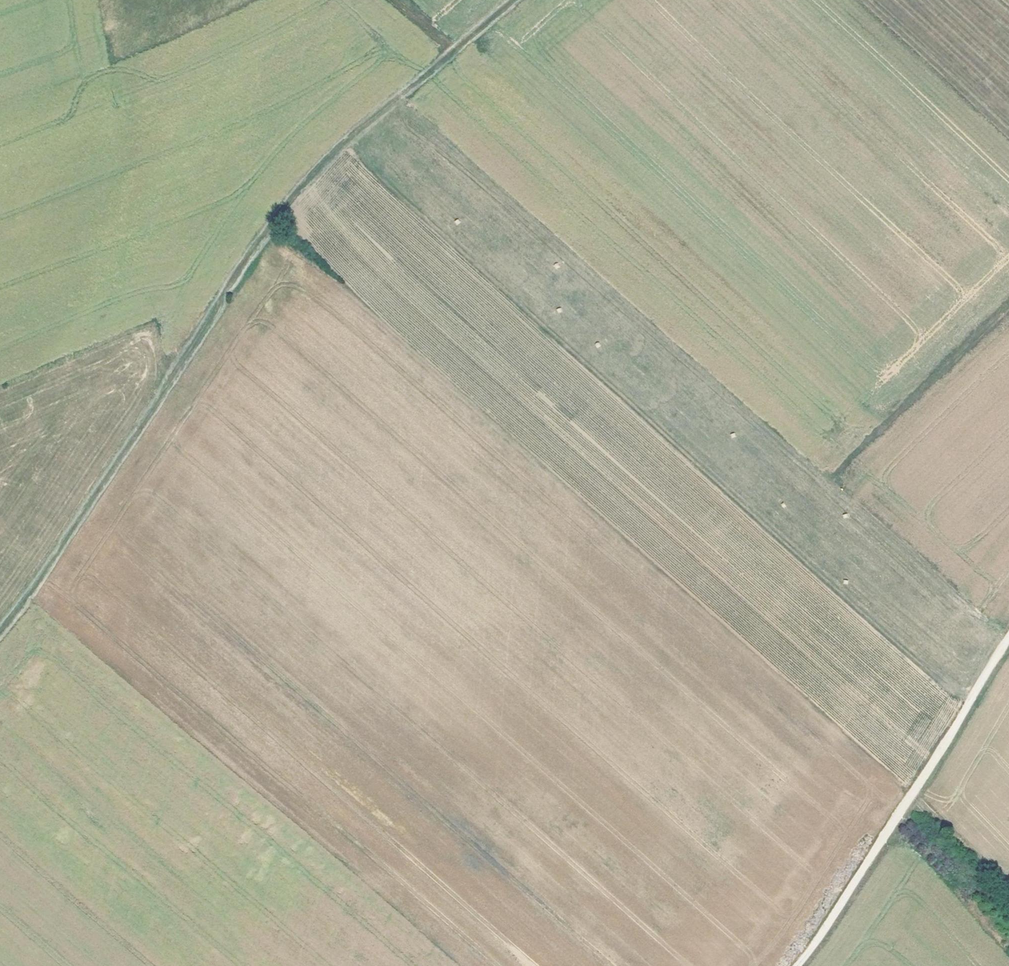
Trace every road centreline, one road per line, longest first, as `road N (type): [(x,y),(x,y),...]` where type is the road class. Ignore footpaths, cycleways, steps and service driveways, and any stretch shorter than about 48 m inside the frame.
road 1 (track): [(1008,640),(797,965)]
road 2 (track): [(0,629),(91,498)]

